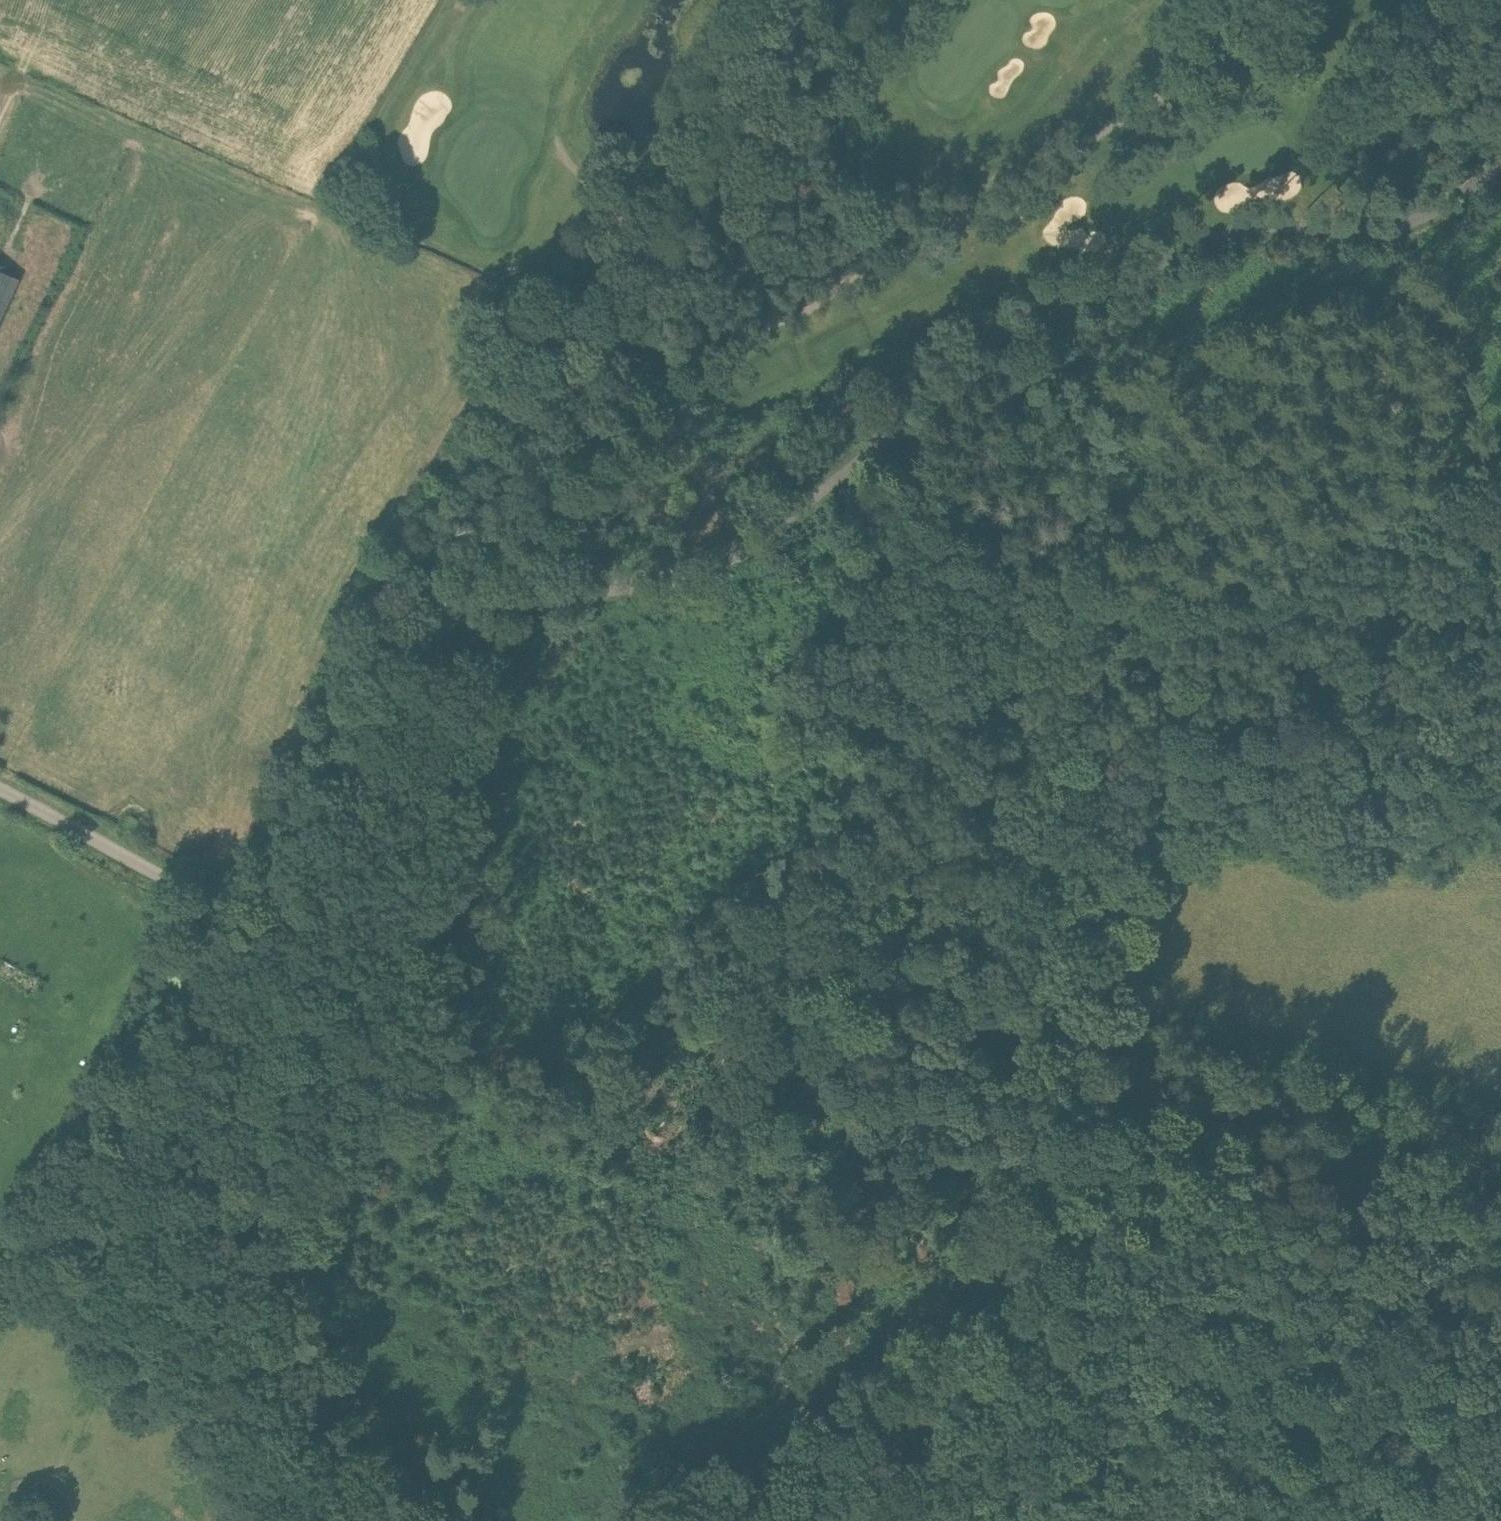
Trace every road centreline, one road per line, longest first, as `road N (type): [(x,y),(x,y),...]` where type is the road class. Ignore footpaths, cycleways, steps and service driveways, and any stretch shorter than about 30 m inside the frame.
road 1 (track): [(656,261),(745,318),(785,320),(868,265),(1099,141),(1205,70),(1280,47),(1315,0)]
road 2 (track): [(793,0),(705,191),(421,636)]

